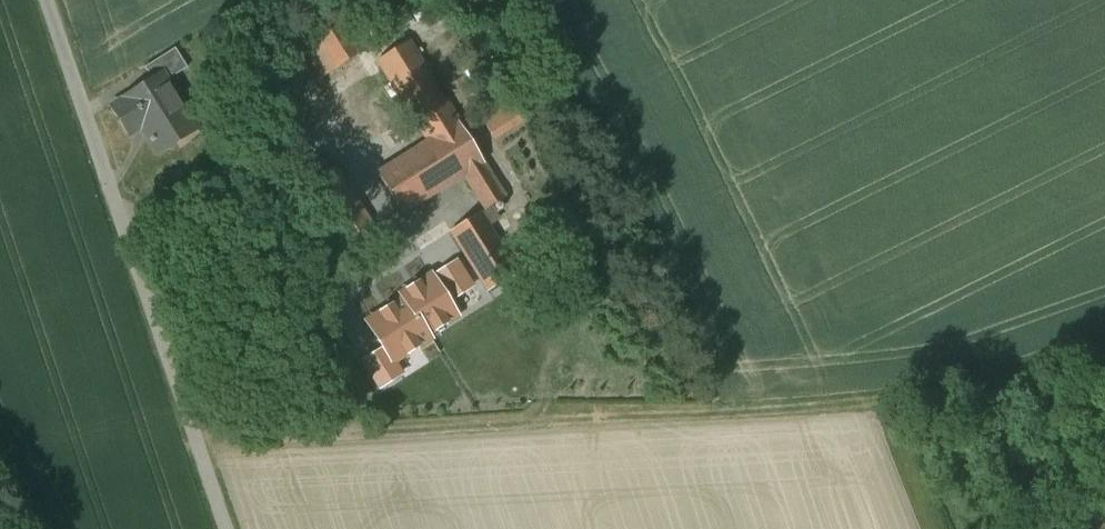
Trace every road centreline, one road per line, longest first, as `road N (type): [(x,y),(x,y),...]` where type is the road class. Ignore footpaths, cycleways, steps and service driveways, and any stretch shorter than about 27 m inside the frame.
road 1 (track): [(199,440),(313,440),(920,400),(1104,366)]
road 2 (unclassified): [(229,528),(43,0)]
road 3 (track): [(987,393),(1071,506),(1104,524)]

